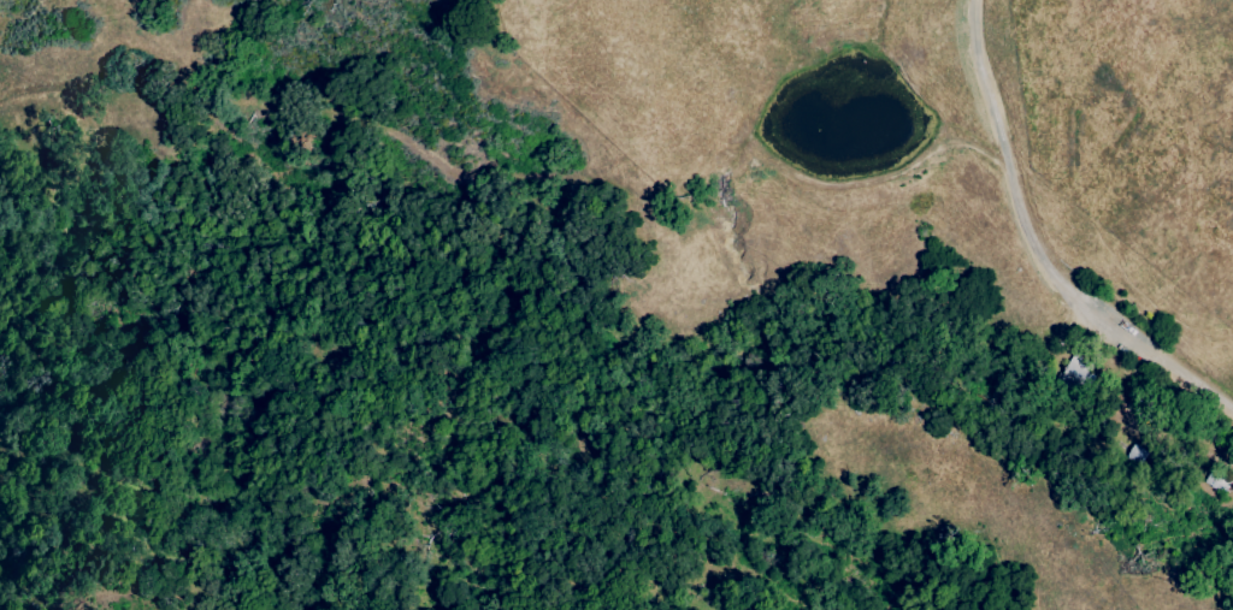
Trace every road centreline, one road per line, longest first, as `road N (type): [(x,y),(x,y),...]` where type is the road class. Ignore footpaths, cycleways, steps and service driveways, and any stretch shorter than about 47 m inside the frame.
road 1 (track): [(982,0),(1007,137),(1038,247),(1068,291),(1138,328),(1232,399)]

